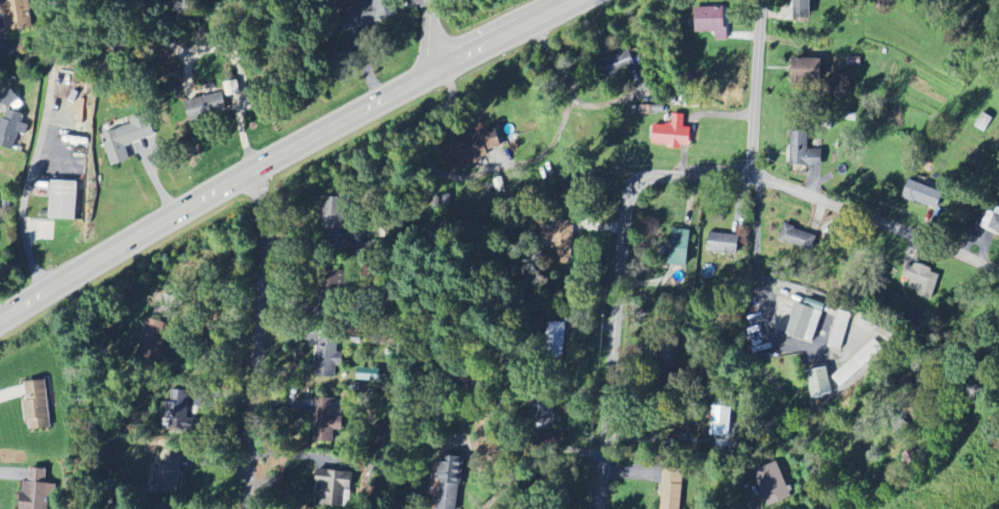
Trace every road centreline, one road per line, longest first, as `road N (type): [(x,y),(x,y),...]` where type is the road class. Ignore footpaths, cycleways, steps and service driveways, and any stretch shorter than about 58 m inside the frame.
road 1 (primary): [(0,317),(392,88),(582,0)]
road 2 (residential): [(596,508),(621,186),(639,175),(742,181)]
road 3 (residential): [(259,166),(232,508)]
road 4 (residential): [(998,273),(870,220),(742,181)]
road 5 (residential): [(742,181),(751,0)]

